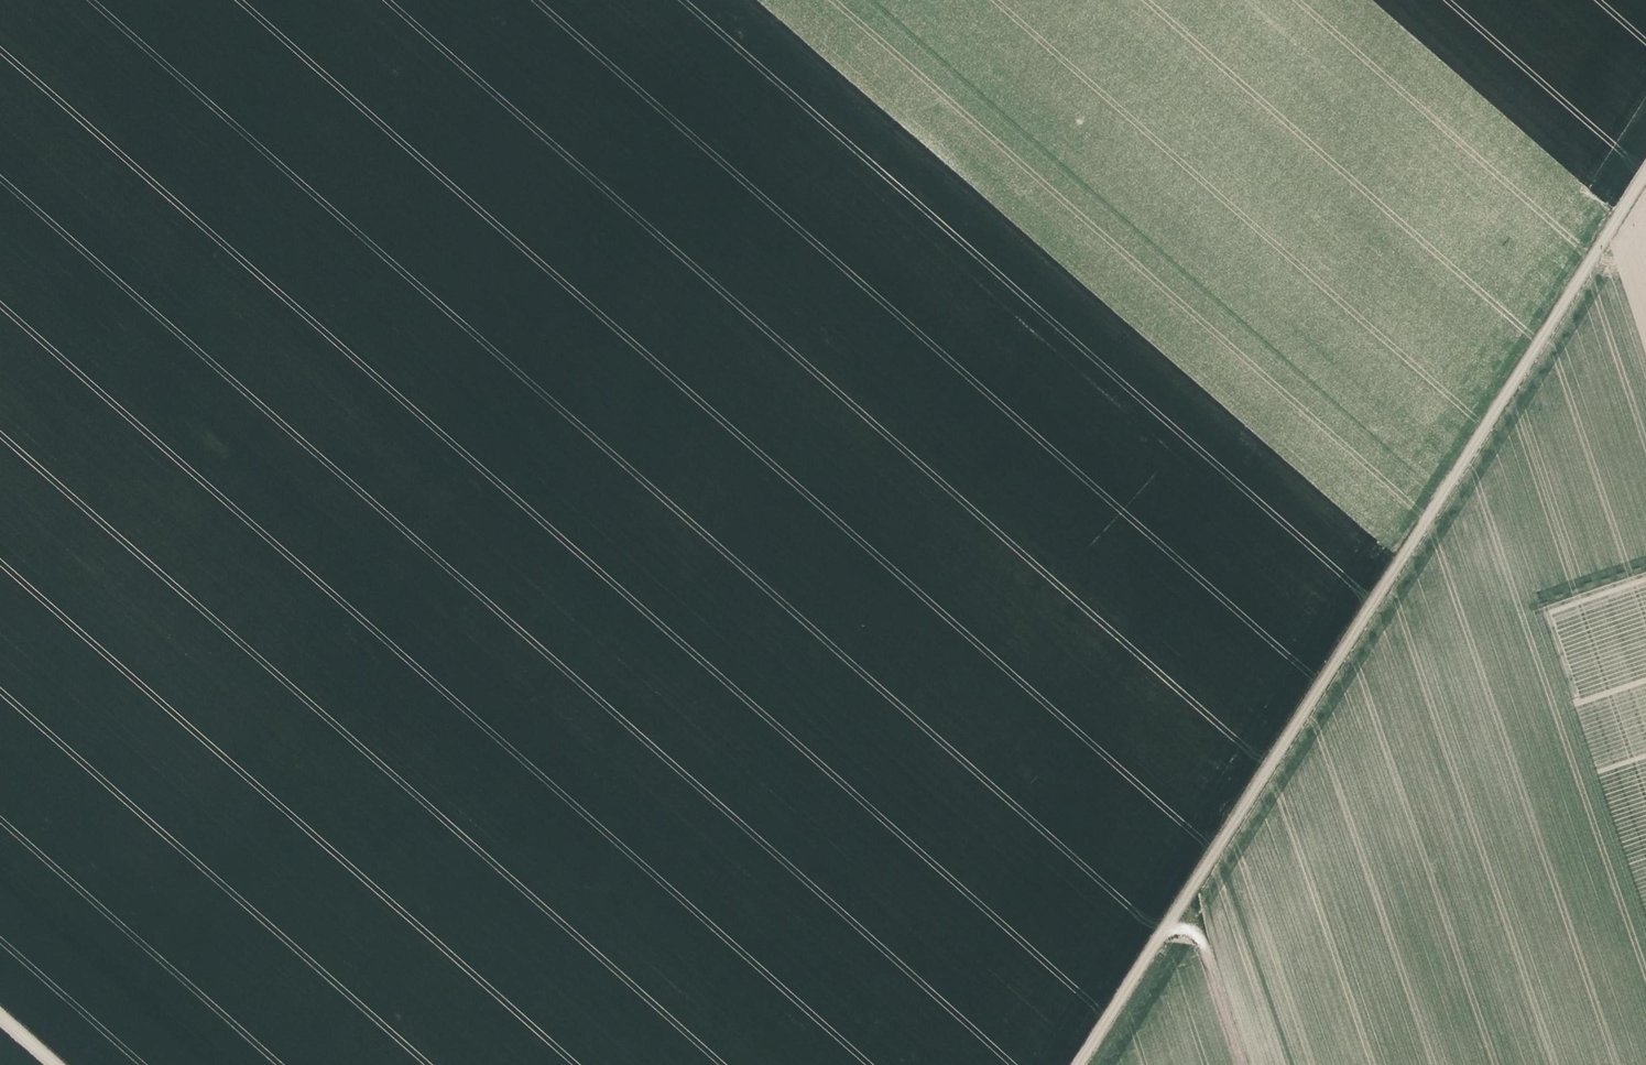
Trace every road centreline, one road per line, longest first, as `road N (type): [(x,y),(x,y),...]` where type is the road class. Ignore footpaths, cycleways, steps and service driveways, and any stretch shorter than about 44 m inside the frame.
road 1 (track): [(1077,1064),(1645,174)]
road 2 (track): [(1184,897),(1241,1064)]

